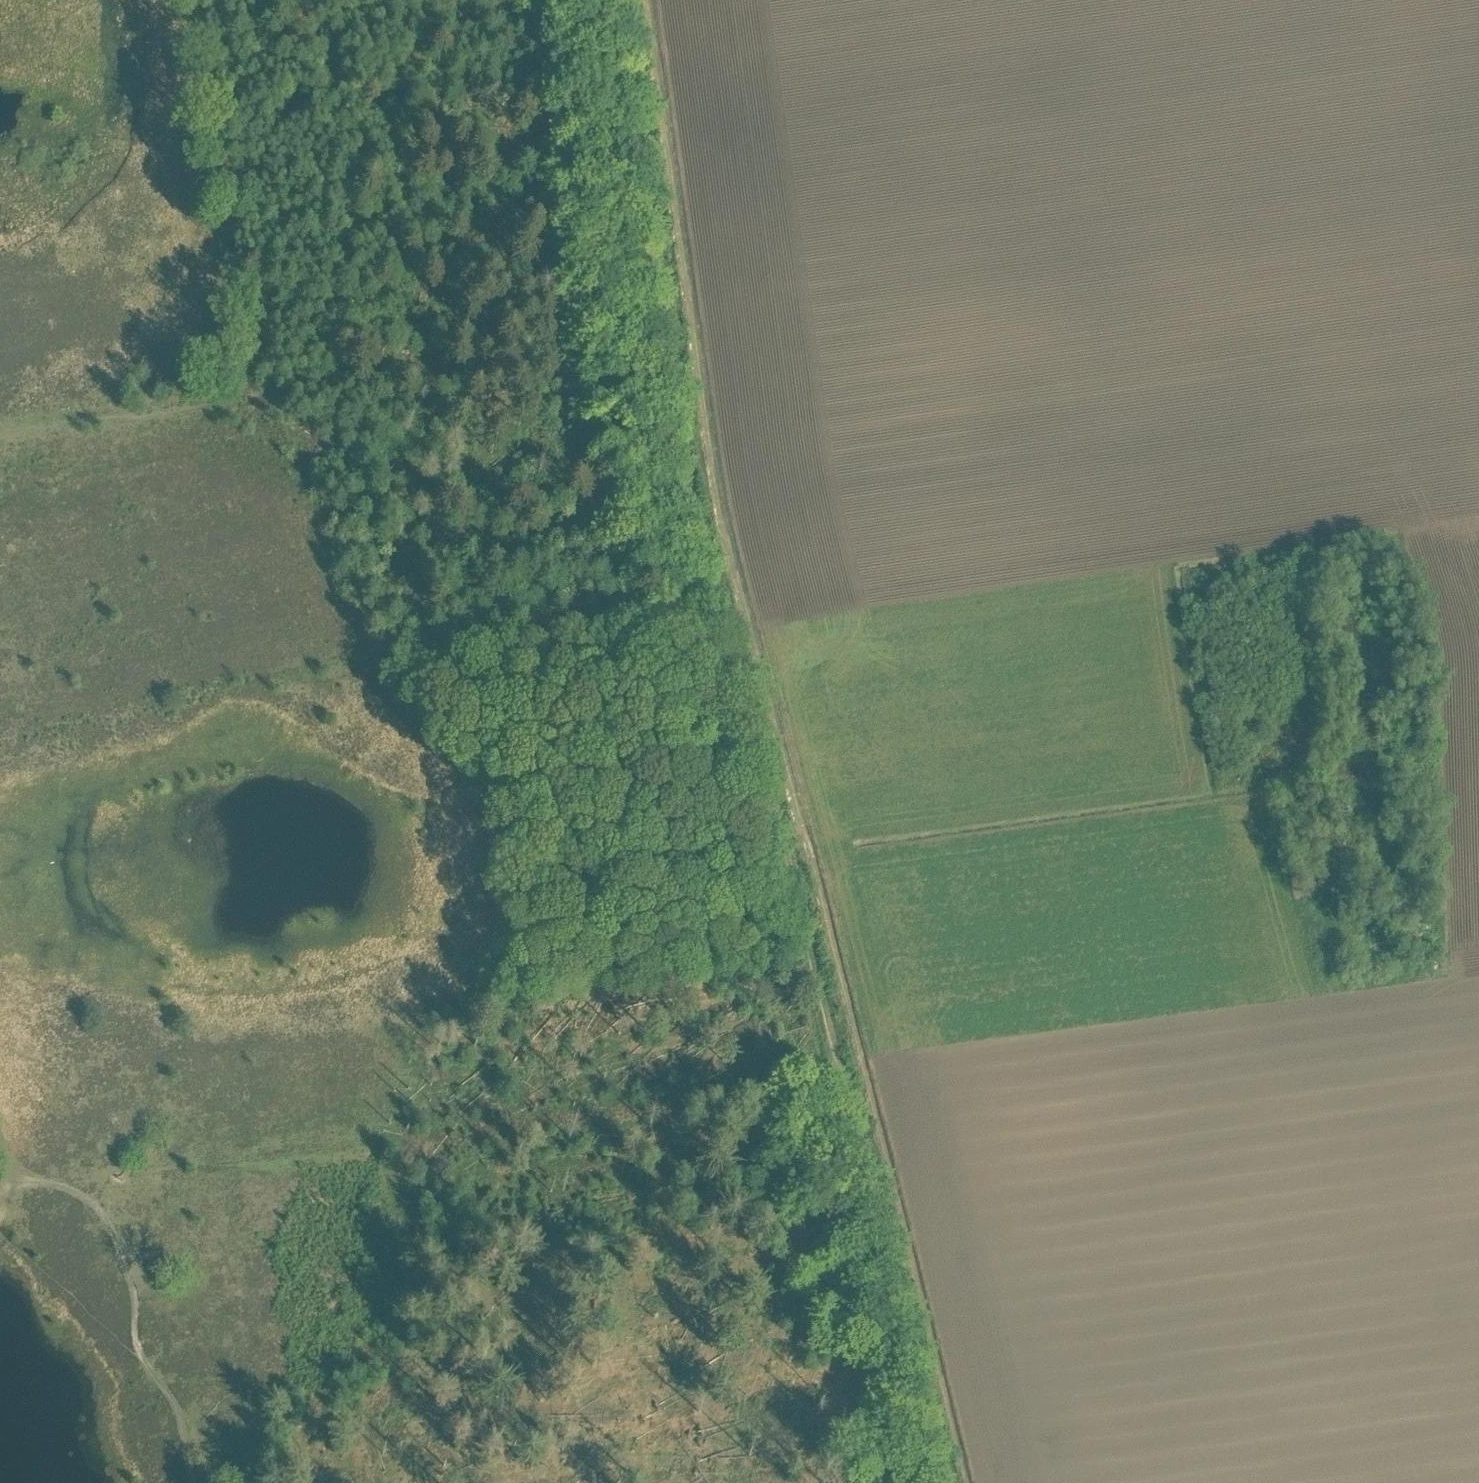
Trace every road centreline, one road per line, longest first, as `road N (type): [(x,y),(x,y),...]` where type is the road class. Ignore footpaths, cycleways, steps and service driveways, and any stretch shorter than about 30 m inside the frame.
road 1 (track): [(0,440),(249,409),(191,0)]
road 2 (track): [(617,0),(658,288)]

